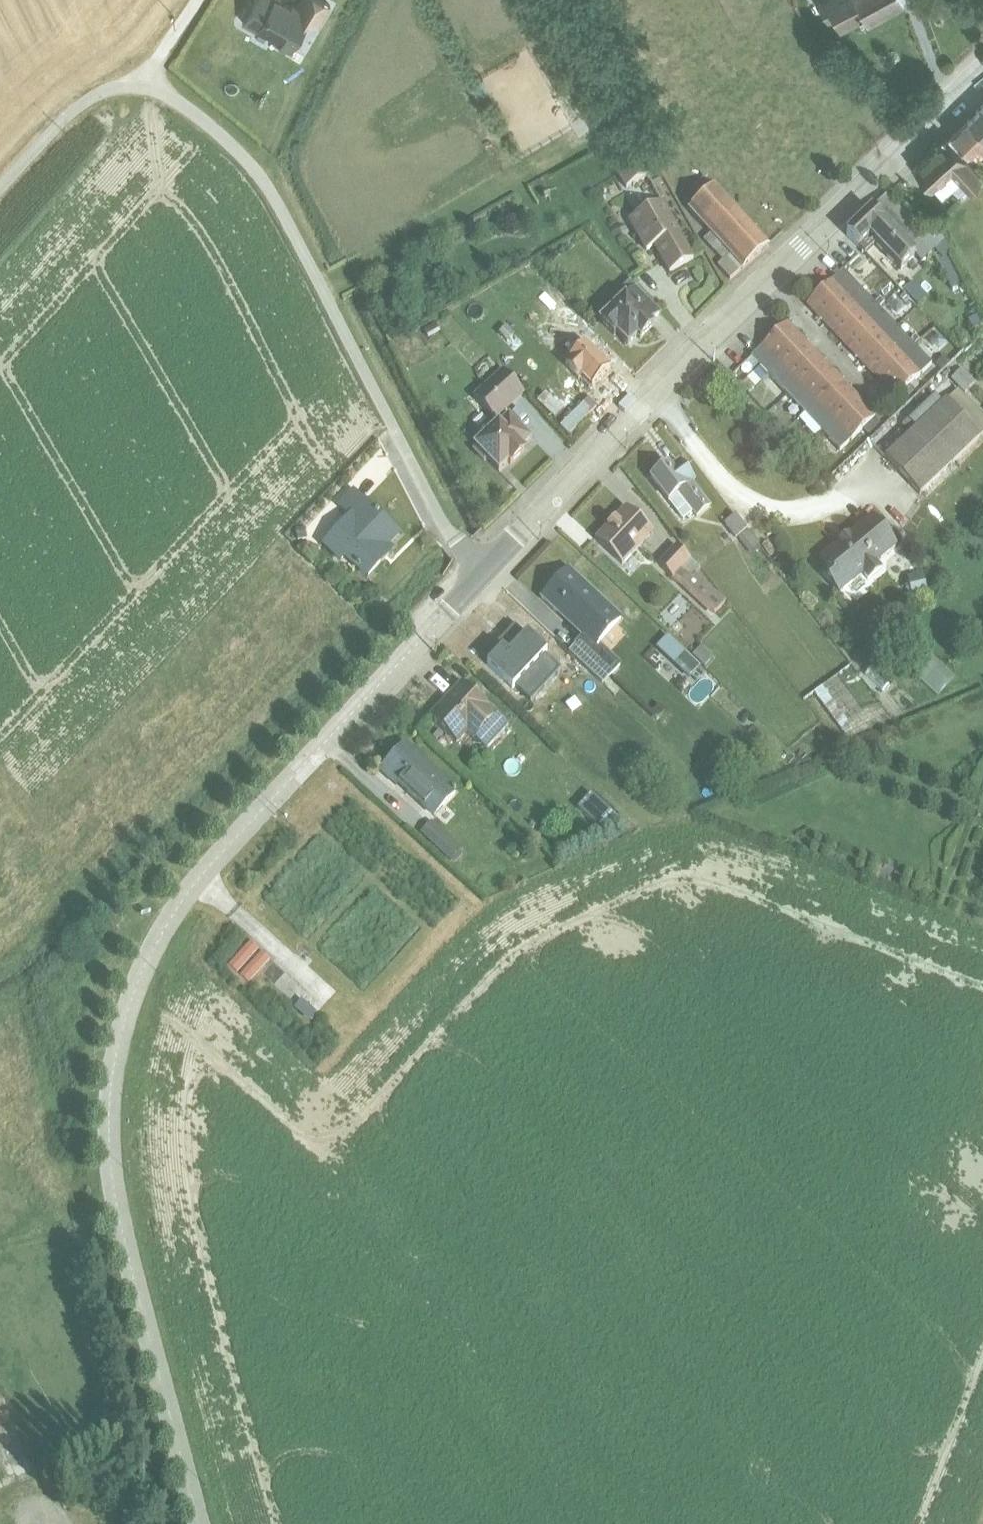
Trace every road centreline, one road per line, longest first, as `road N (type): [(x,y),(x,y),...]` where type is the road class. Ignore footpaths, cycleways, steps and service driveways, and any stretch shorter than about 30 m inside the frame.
road 1 (tertiary): [(198,1523),(112,1167),(111,1110),(125,1032),(183,906),(479,583)]
road 2 (residential): [(146,81),(218,130),(274,192),(479,583)]
road 3 (tertiary): [(479,583),(774,279)]
road 4 (tertiary): [(774,279),(982,79)]
road 5 (unclassified): [(146,81),(85,105),(0,196)]
road 6 (residential): [(774,279),(893,412)]

